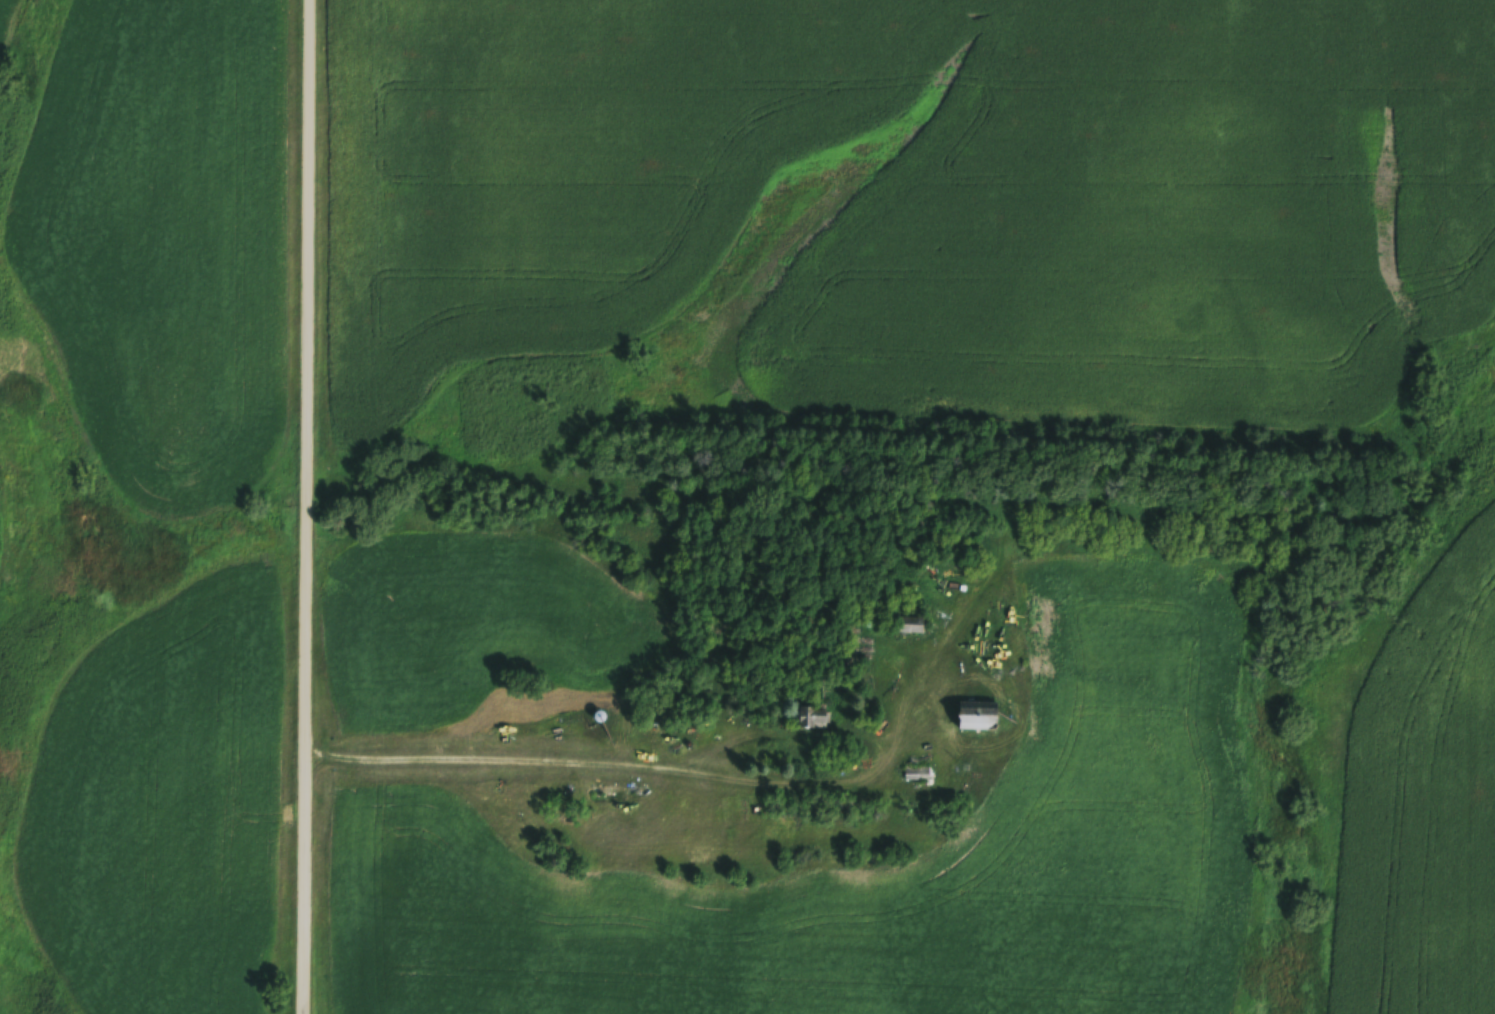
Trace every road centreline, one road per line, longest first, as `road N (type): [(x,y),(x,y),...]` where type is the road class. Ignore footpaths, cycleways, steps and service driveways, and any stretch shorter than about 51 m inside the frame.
road 1 (residential): [(307,1013),(312,0)]

